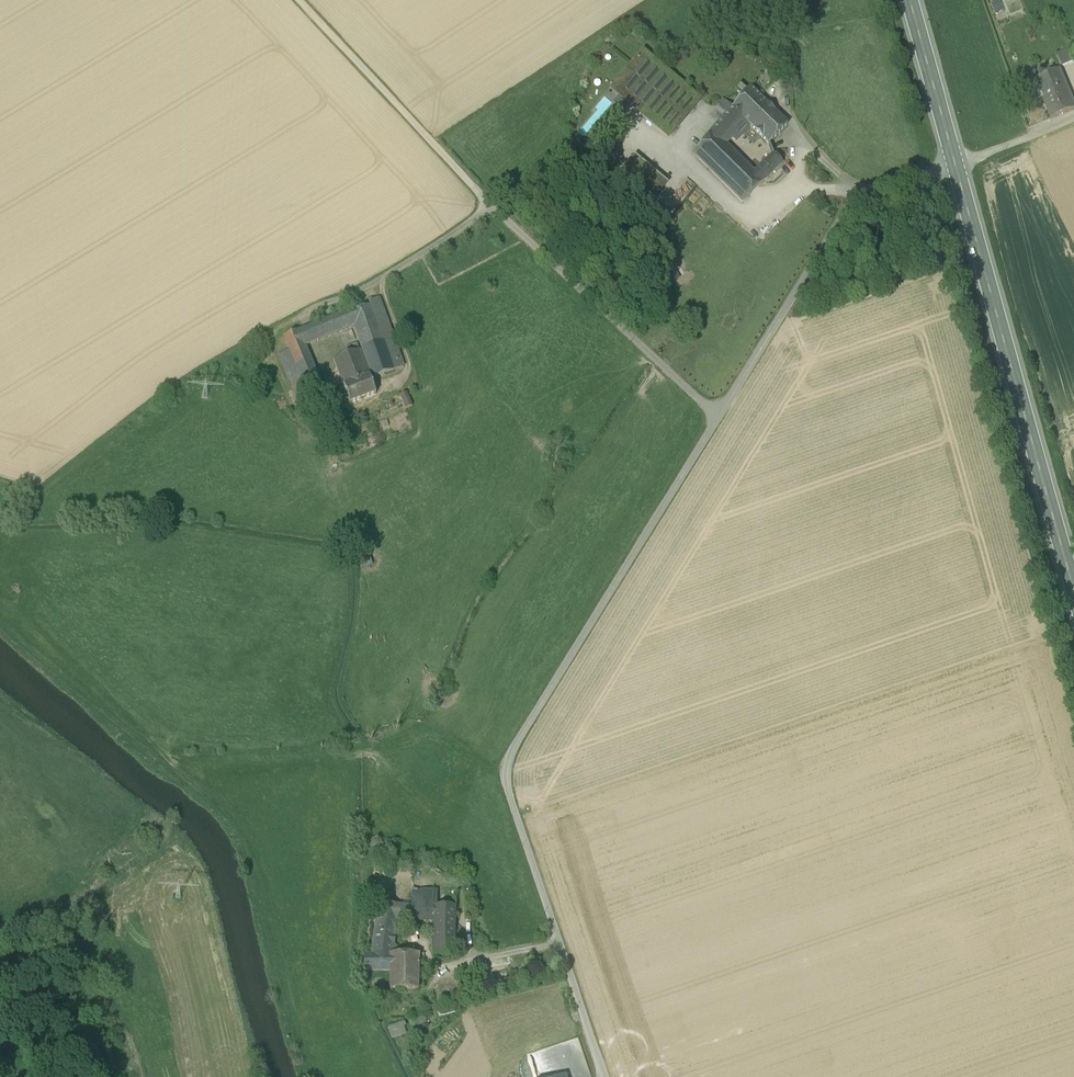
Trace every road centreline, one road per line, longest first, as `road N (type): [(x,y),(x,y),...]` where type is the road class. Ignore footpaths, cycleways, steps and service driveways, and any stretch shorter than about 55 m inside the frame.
road 1 (unclassified): [(718,417),(501,772),(604,1076)]
road 2 (unclassified): [(718,417),(493,208),(299,0)]
road 3 (track): [(493,208),(380,280),(210,364),(33,491)]
road 4 (secondary): [(951,167),(1073,578)]
road 5 (unclassified): [(951,167),(875,186),(844,210),(718,417)]
road 6 (secondary): [(905,0),(951,167)]
road 7 (unclassified): [(951,167),(1073,118)]

